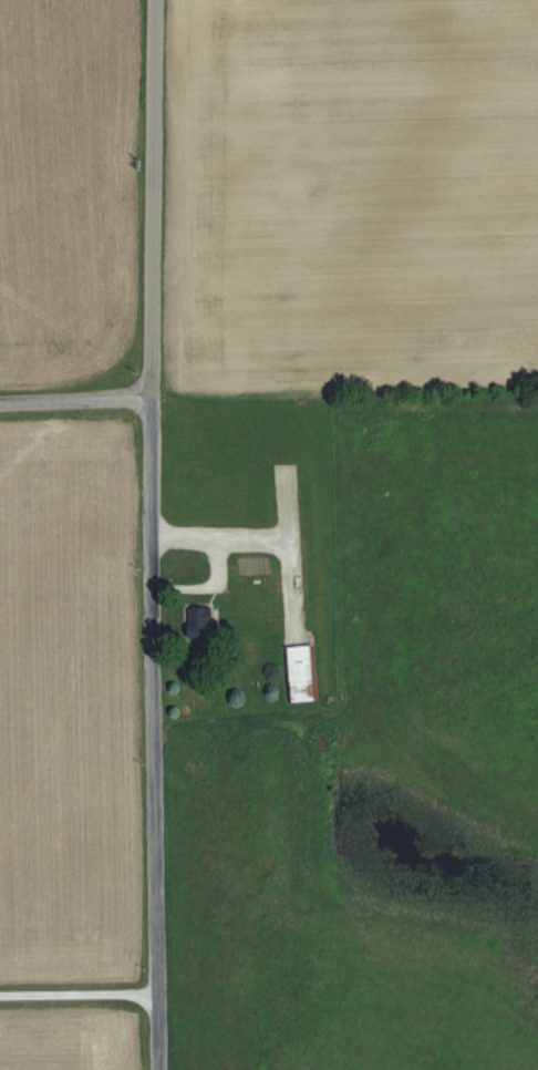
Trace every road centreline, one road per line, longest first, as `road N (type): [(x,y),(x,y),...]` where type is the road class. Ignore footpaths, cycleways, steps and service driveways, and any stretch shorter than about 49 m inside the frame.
road 1 (tertiary): [(155,1069),(146,402)]
road 2 (tertiary): [(146,402),(153,0)]
road 3 (residential): [(154,995),(0,996)]
road 4 (residential): [(0,406),(146,402)]

